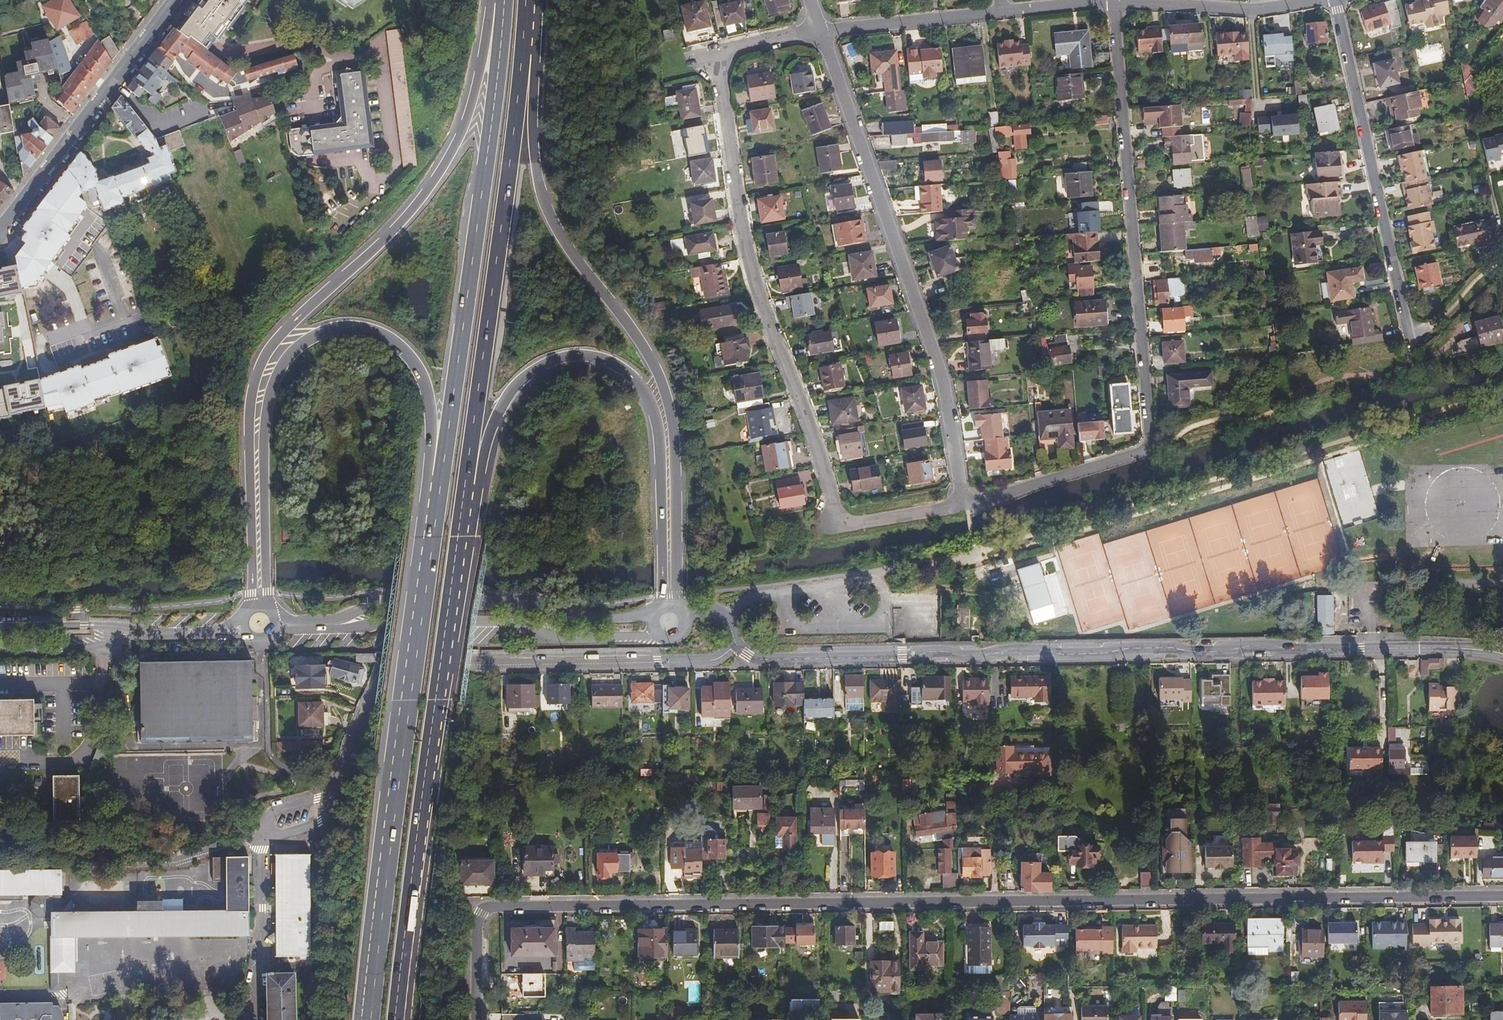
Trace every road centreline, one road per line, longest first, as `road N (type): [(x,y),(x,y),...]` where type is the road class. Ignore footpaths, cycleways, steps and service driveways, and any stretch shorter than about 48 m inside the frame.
road 1 (residential): [(1502,897),(487,907),(474,923),(473,1019)]
road 2 (tertiary): [(736,644),(770,660),(1273,646),(1502,655)]
road 3 (trunk): [(487,0),(467,104),(435,176),(378,244),(280,335),(257,374),(249,425),(251,593)]
road 4 (trunk): [(678,589),(665,393),(641,344),(565,244),(542,195),(531,121),(532,6)]
road 5 (residential): [(818,32),(727,51),(719,70),(740,238),(839,526)]
road 6 (trunk): [(438,486),(369,1019)]
road 7 (trunk): [(462,538),(532,6)]
road 8 (trunk): [(462,538),(479,509),(505,396),(548,361),(599,358),(630,375),(657,424),(663,590)]
road 9 (trunk): [(267,592),(268,410),(287,358),(313,336),(349,328),(403,350),(425,388),(438,486)]
road 10 (residential): [(818,32),(939,379),(962,506)]
road 11 (residential): [(736,644),(706,661),(397,658),(380,676),(332,790)]
road 12 (trunk): [(501,0),(438,486)]
road 13 (trunk): [(401,1019),(462,538)]
road 14 (residential): [(1110,3),(1145,443)]
road 15 (residential): [(1335,0),(1415,368)]
road 16 (secondary): [(657,613),(588,619),(532,600),(385,602),(335,624)]
road 17 (secondary): [(335,624),(503,622),(576,638),(659,634)]
road 18 (secondary): [(0,227),(173,0)]
road 19 (residential): [(1110,3),(1250,12),(1316,0)]
road 20 (residential): [(962,506),(1133,454),(1145,443)]
road 21 (residential): [(818,32),(1001,12)]
road 22 (unclassified): [(266,837),(263,961),(249,1019)]
road 23 (residential): [(839,526),(962,506)]

